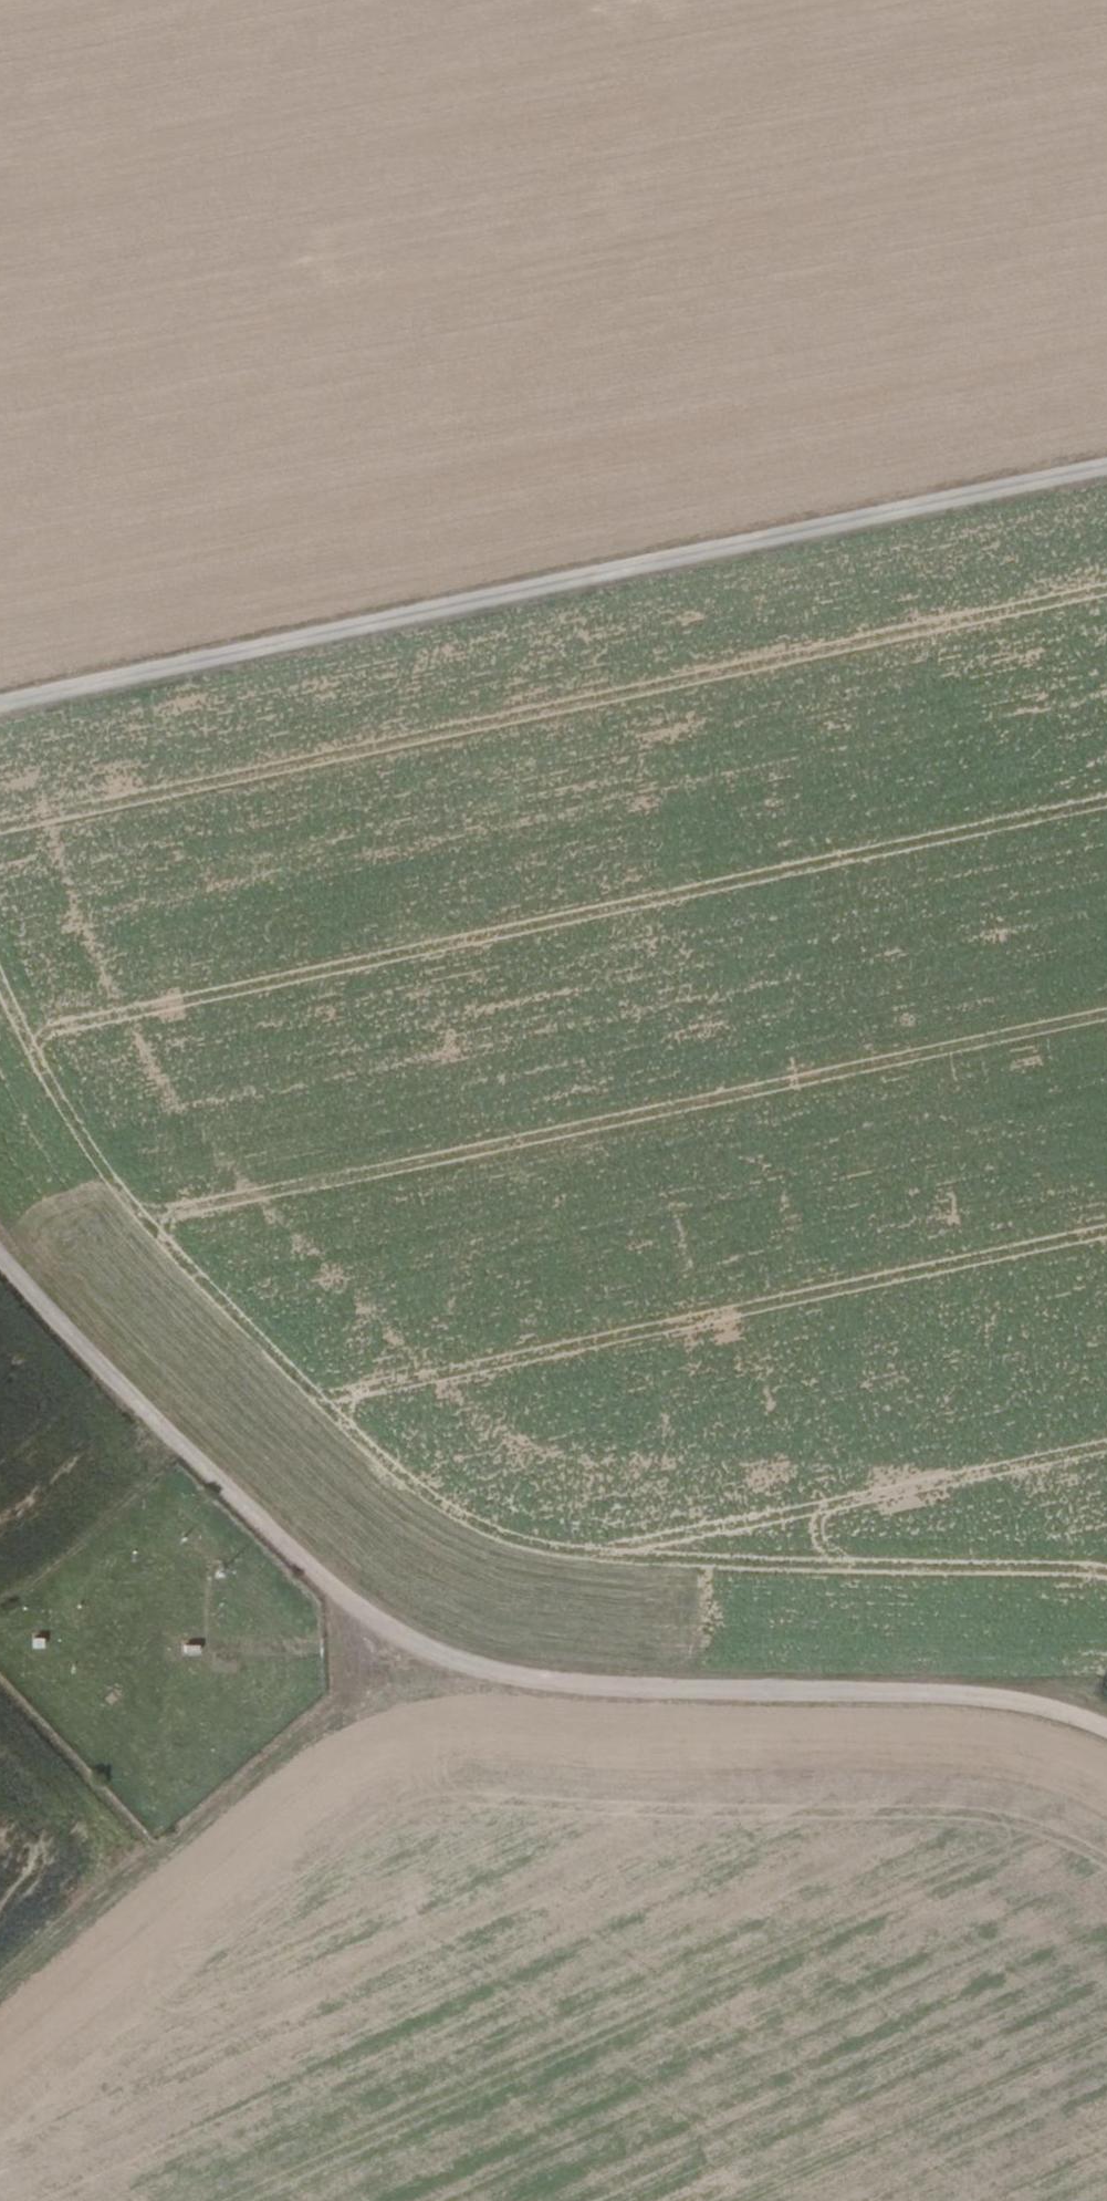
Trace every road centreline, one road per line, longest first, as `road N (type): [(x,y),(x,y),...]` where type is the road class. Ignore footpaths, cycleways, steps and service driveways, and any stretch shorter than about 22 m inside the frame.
road 1 (track): [(0,1260),(198,1469),(454,1668),(649,1689),(890,1687),(1080,1715),(1106,1729)]
road 2 (track): [(0,702),(1106,463)]

